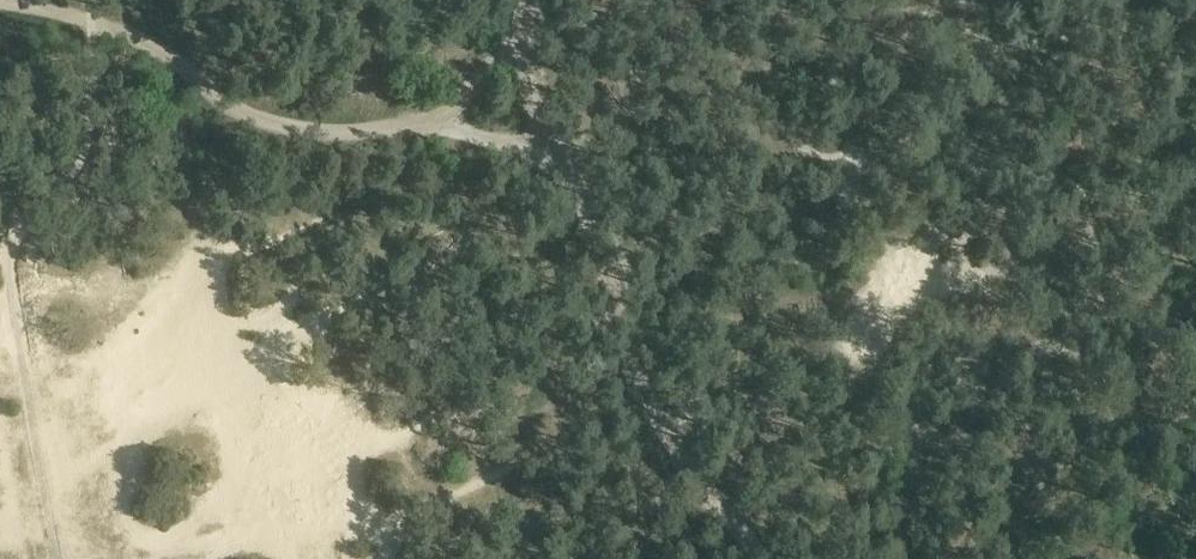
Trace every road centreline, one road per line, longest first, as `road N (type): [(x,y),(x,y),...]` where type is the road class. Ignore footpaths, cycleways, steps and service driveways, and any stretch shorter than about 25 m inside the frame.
road 1 (track): [(766,558),(685,467),(618,339),(602,249),(534,102),(522,33),(529,0)]
road 2 (track): [(0,1),(123,34),(170,56),(236,108),(304,128),(425,126),(514,141),(569,170)]
road 3 (track): [(372,558),(418,512),(510,469),(644,388)]
road 4 (track): [(425,126),(449,113),(522,33)]

